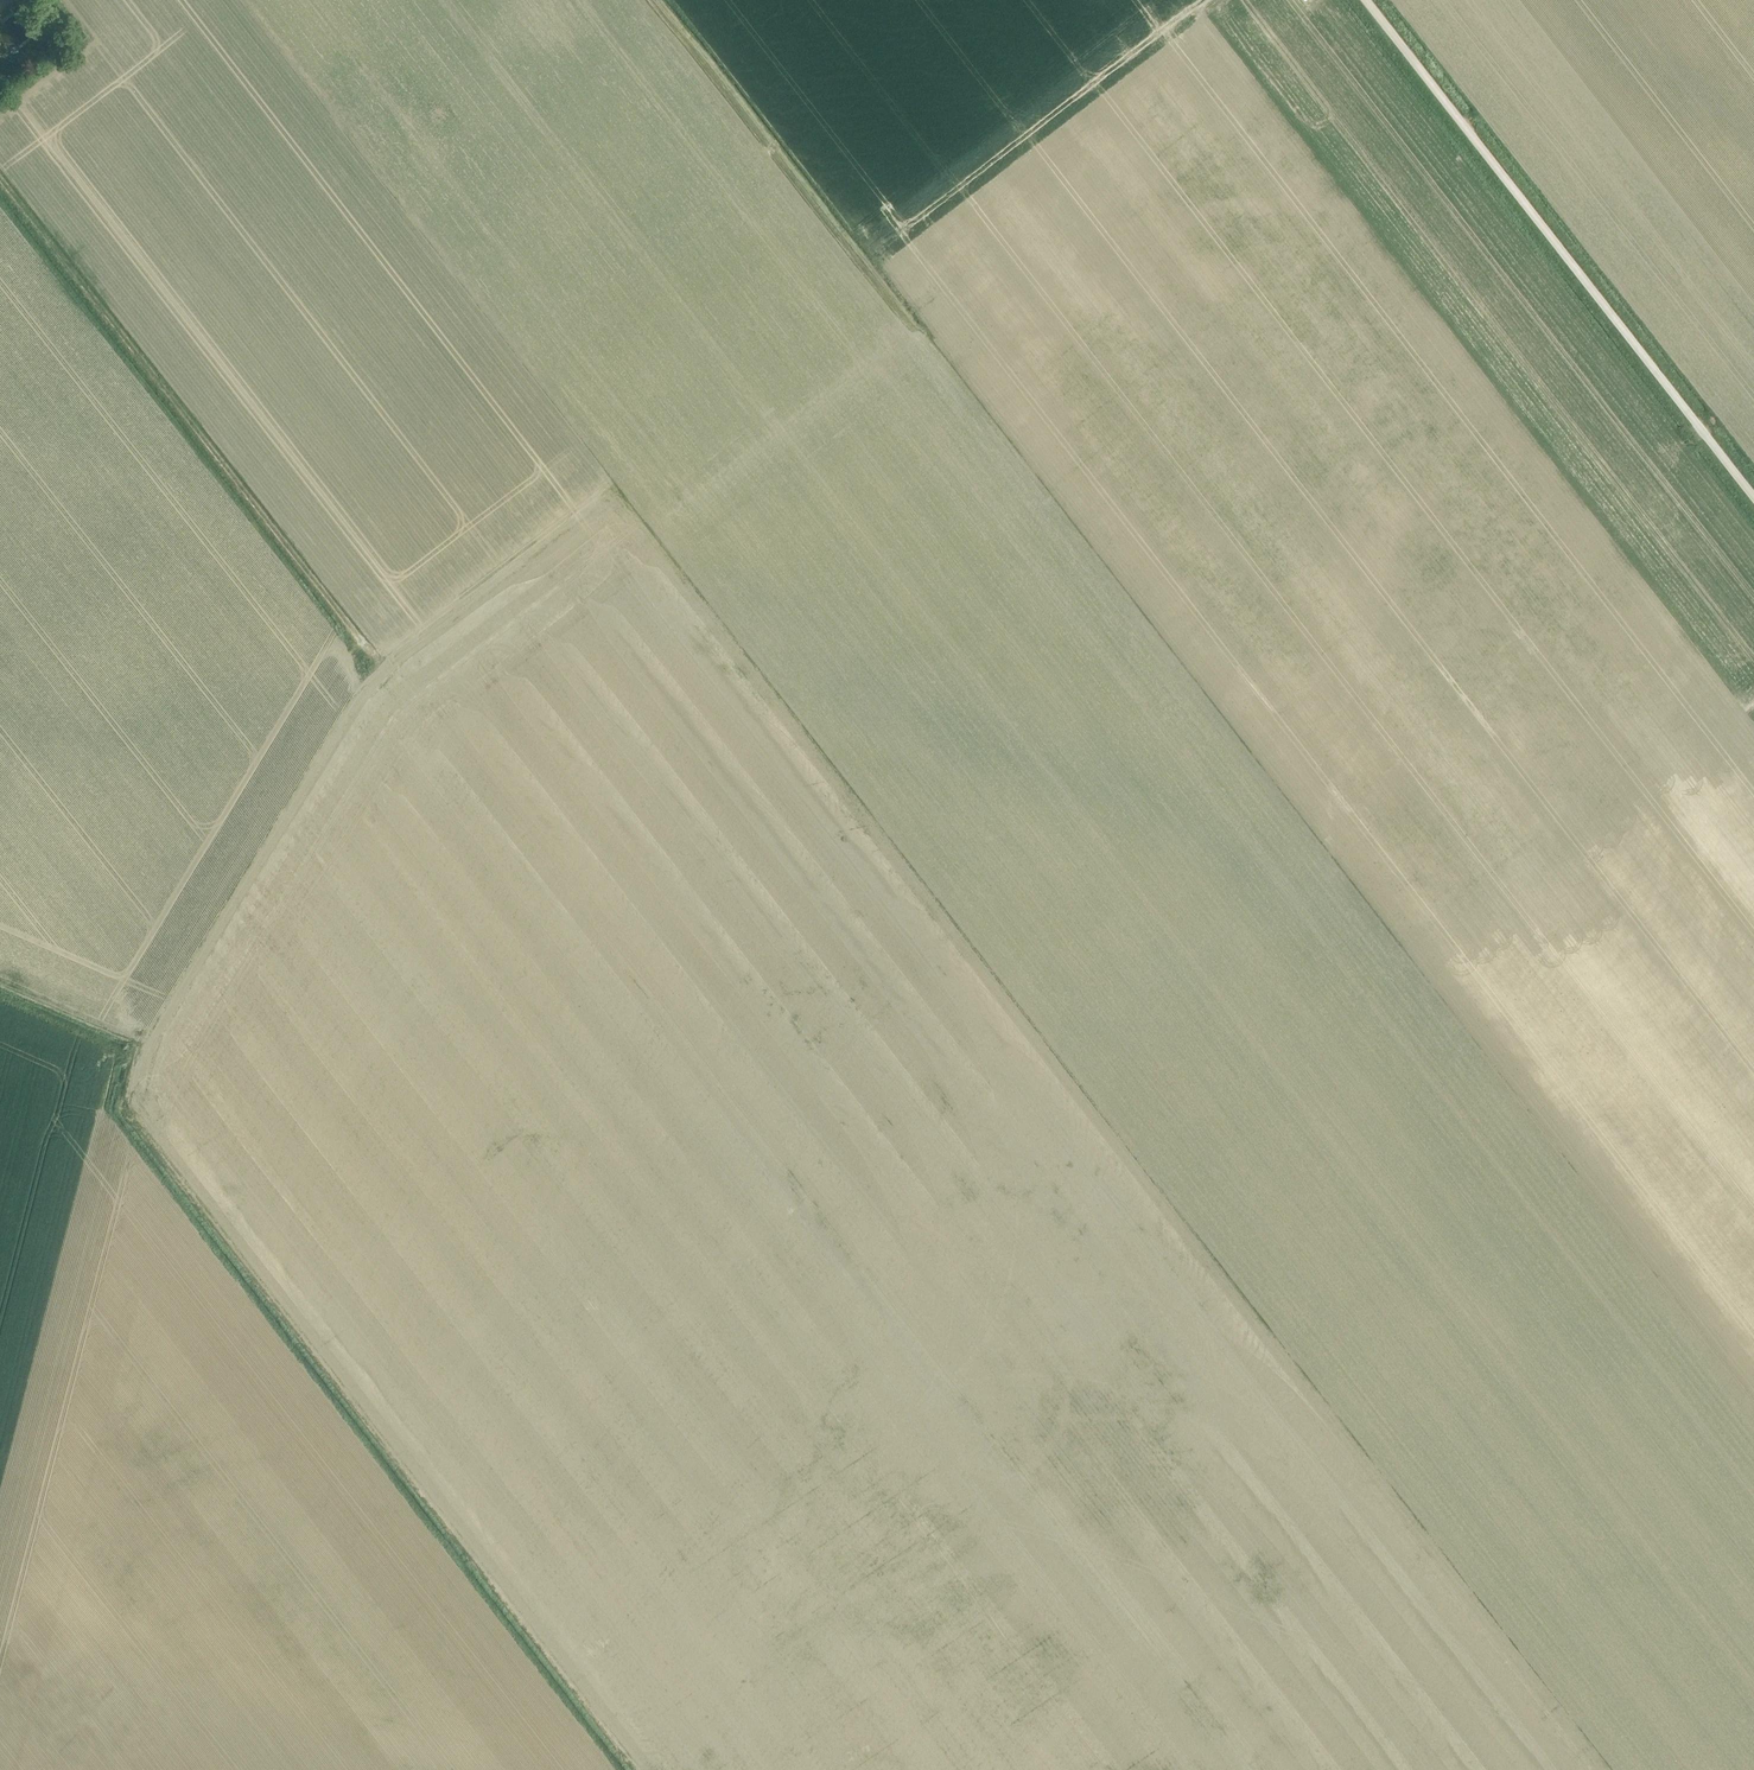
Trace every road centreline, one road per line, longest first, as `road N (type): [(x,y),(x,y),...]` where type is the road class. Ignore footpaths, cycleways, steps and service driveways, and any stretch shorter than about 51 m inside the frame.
road 1 (unclassified): [(1753,497),(1367,0)]
road 2 (track): [(915,328),(655,0)]

